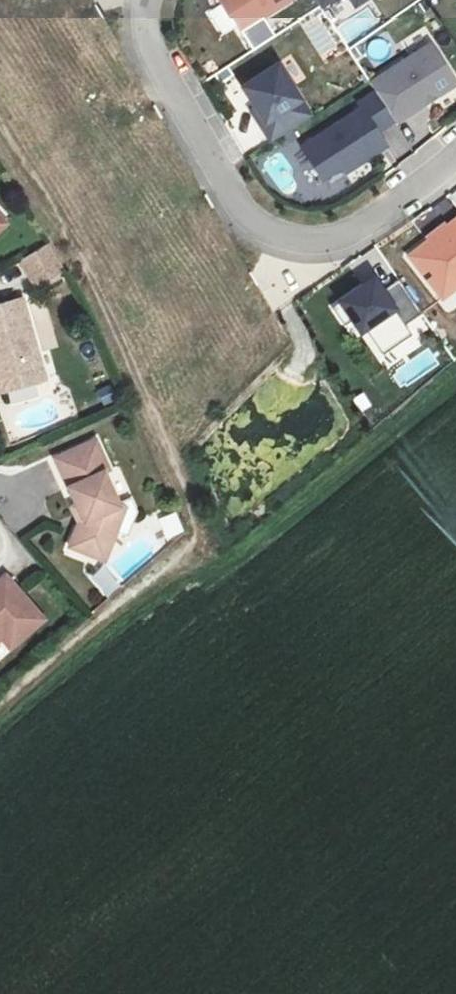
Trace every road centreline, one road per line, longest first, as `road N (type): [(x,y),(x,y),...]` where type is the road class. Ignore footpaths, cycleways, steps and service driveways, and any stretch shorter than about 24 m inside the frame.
road 1 (track): [(0,712),(170,574),(201,518),(83,266),(0,134)]
road 2 (residential): [(143,0),(146,25),(216,169),(264,240),(316,246),(364,223),(455,139)]

